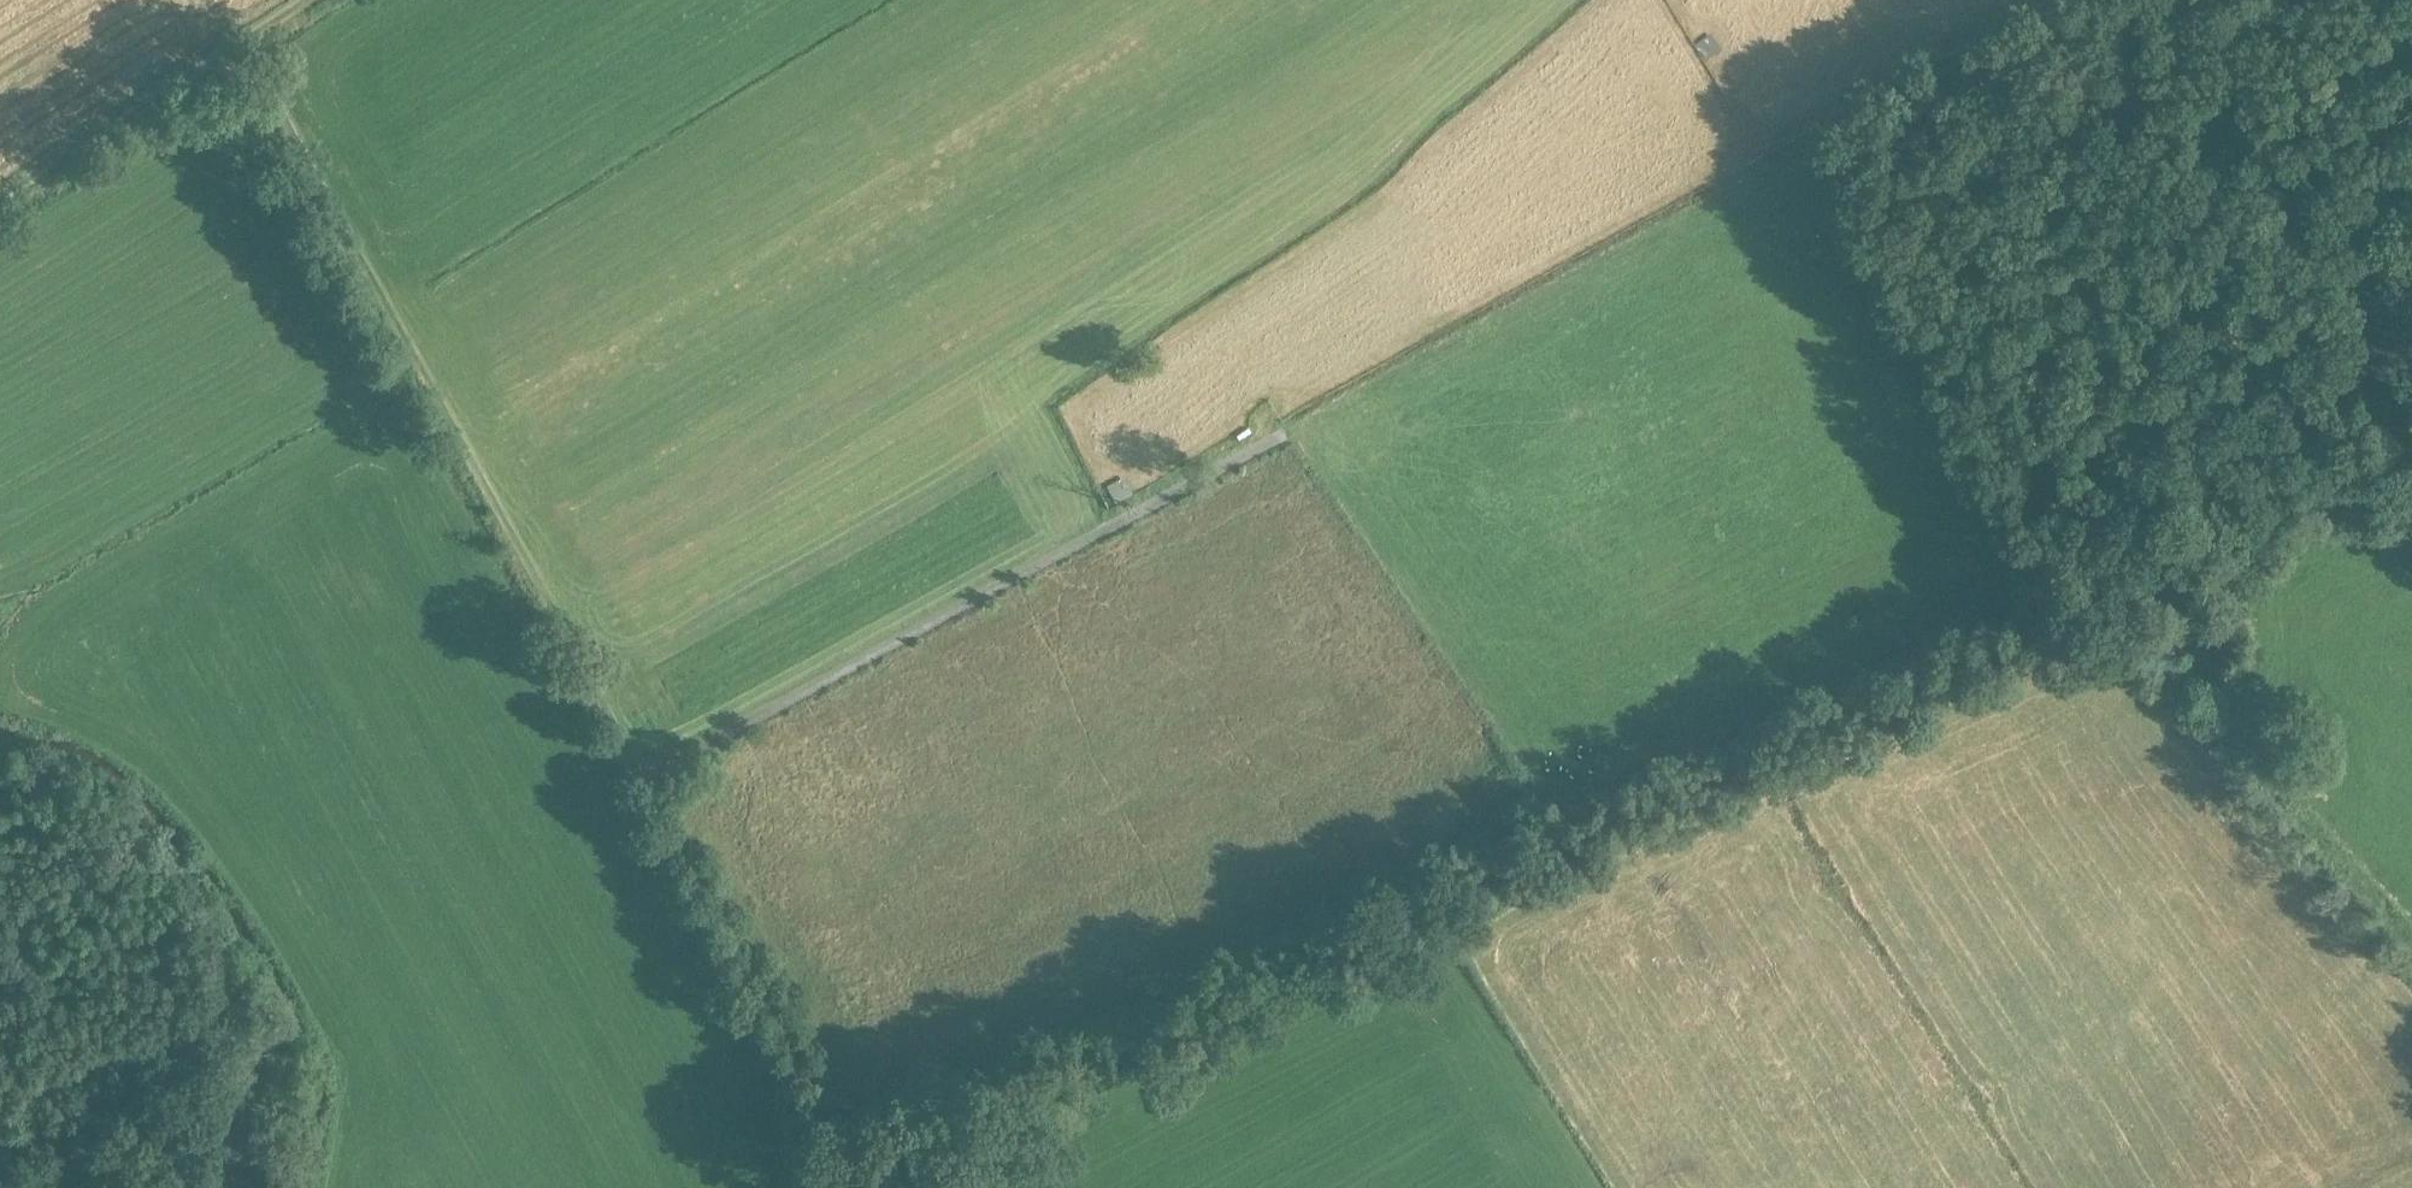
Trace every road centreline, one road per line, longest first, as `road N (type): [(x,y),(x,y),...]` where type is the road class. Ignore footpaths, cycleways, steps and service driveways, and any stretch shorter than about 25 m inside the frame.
road 1 (track): [(226,52),(834,1110),(898,1145),(2201,541)]
road 2 (track): [(637,774),(819,686),(1286,433)]
road 3 (track): [(1267,442),(1265,417),(1366,344),(1860,89)]

